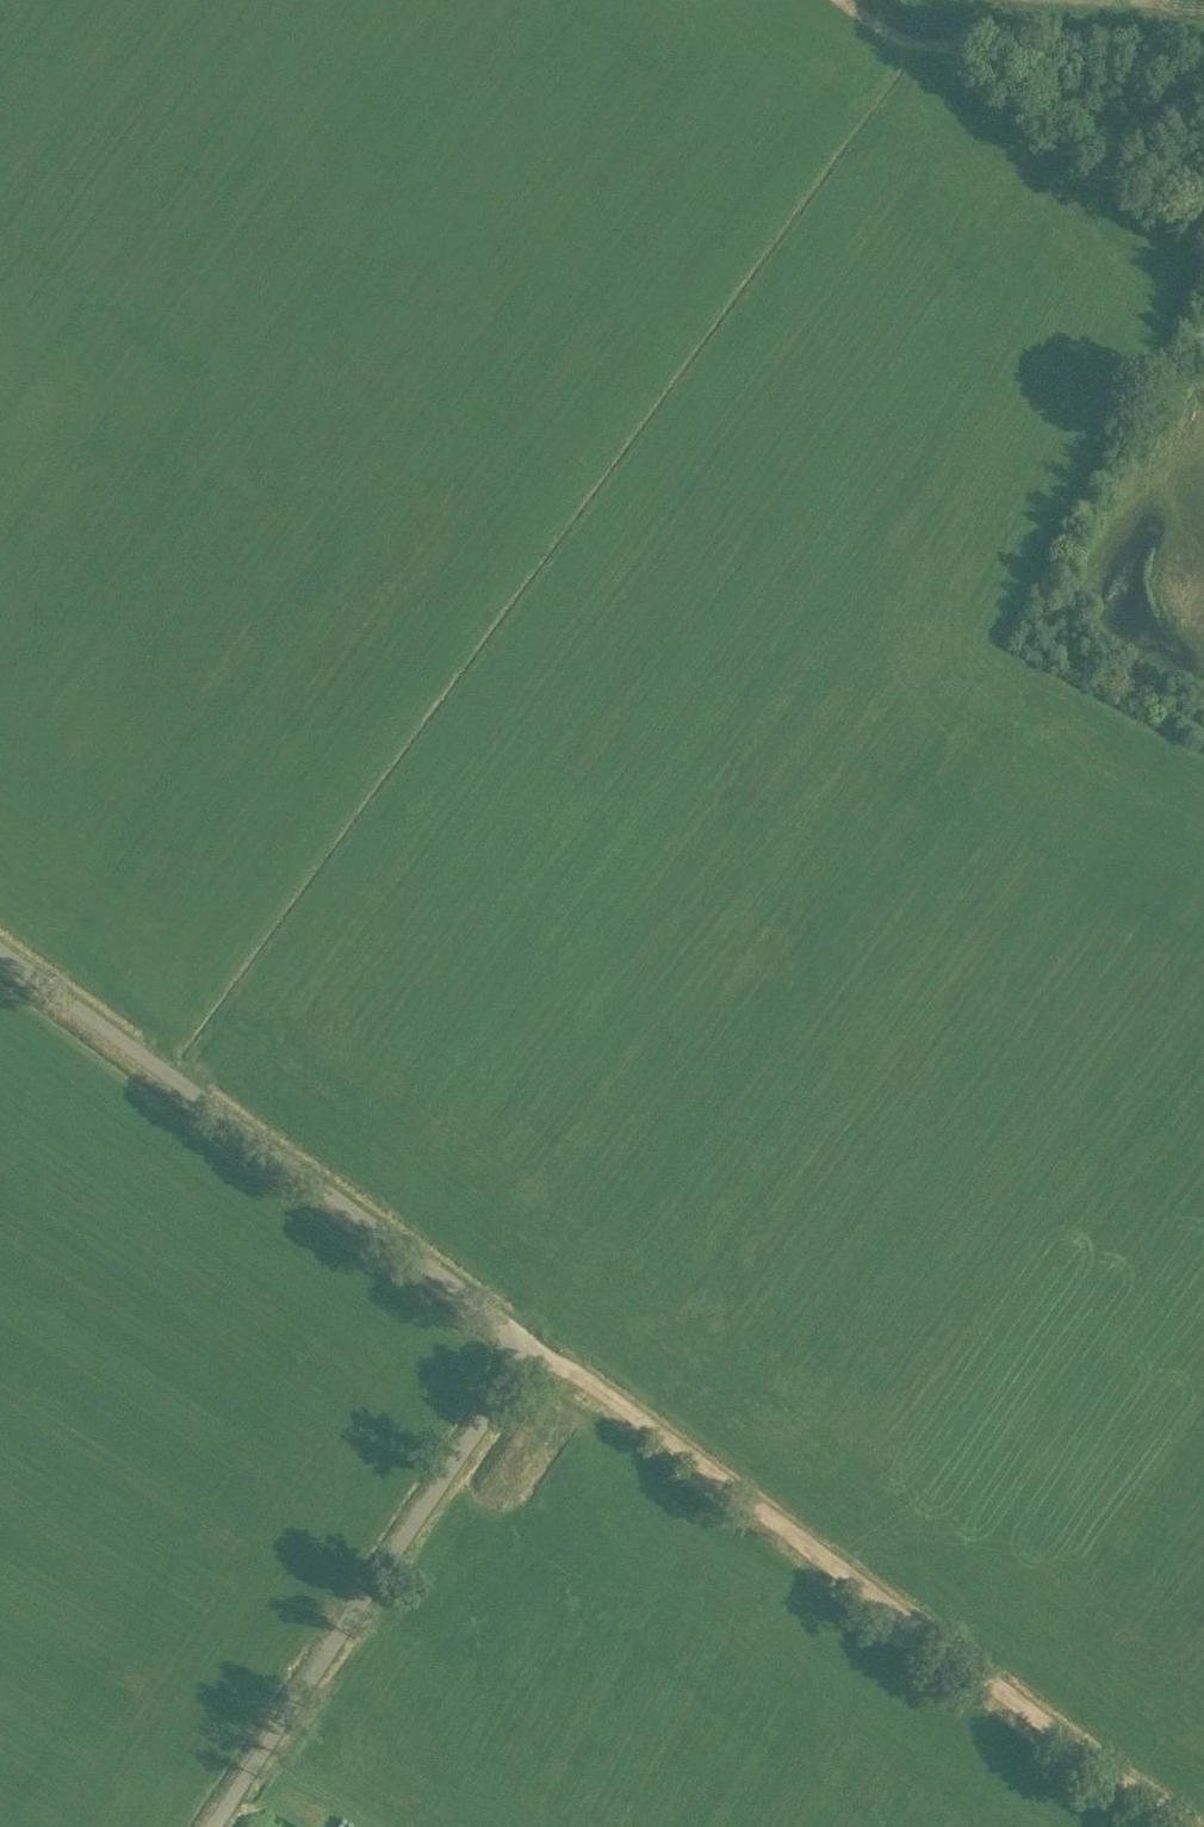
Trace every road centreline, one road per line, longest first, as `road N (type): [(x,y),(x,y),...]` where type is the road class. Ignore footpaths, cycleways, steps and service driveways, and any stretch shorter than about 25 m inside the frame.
road 1 (unclassified): [(222,1826),(375,1602),(531,1345),(0,953)]
road 2 (track): [(531,1345),(1181,1826)]

